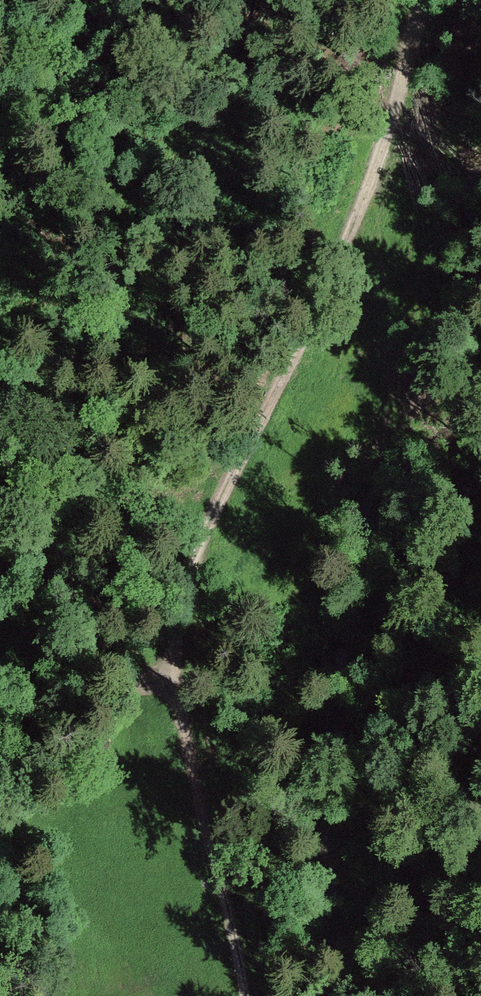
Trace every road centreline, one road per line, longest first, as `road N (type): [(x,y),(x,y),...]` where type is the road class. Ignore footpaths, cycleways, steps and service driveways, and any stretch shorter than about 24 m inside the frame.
road 1 (track): [(421,0),(378,183),(178,604),(174,660),(185,735),(236,929),(243,995)]
road 2 (track): [(378,183),(386,269),(380,454),(404,501),(420,597),(419,646),(391,779),(463,995)]

